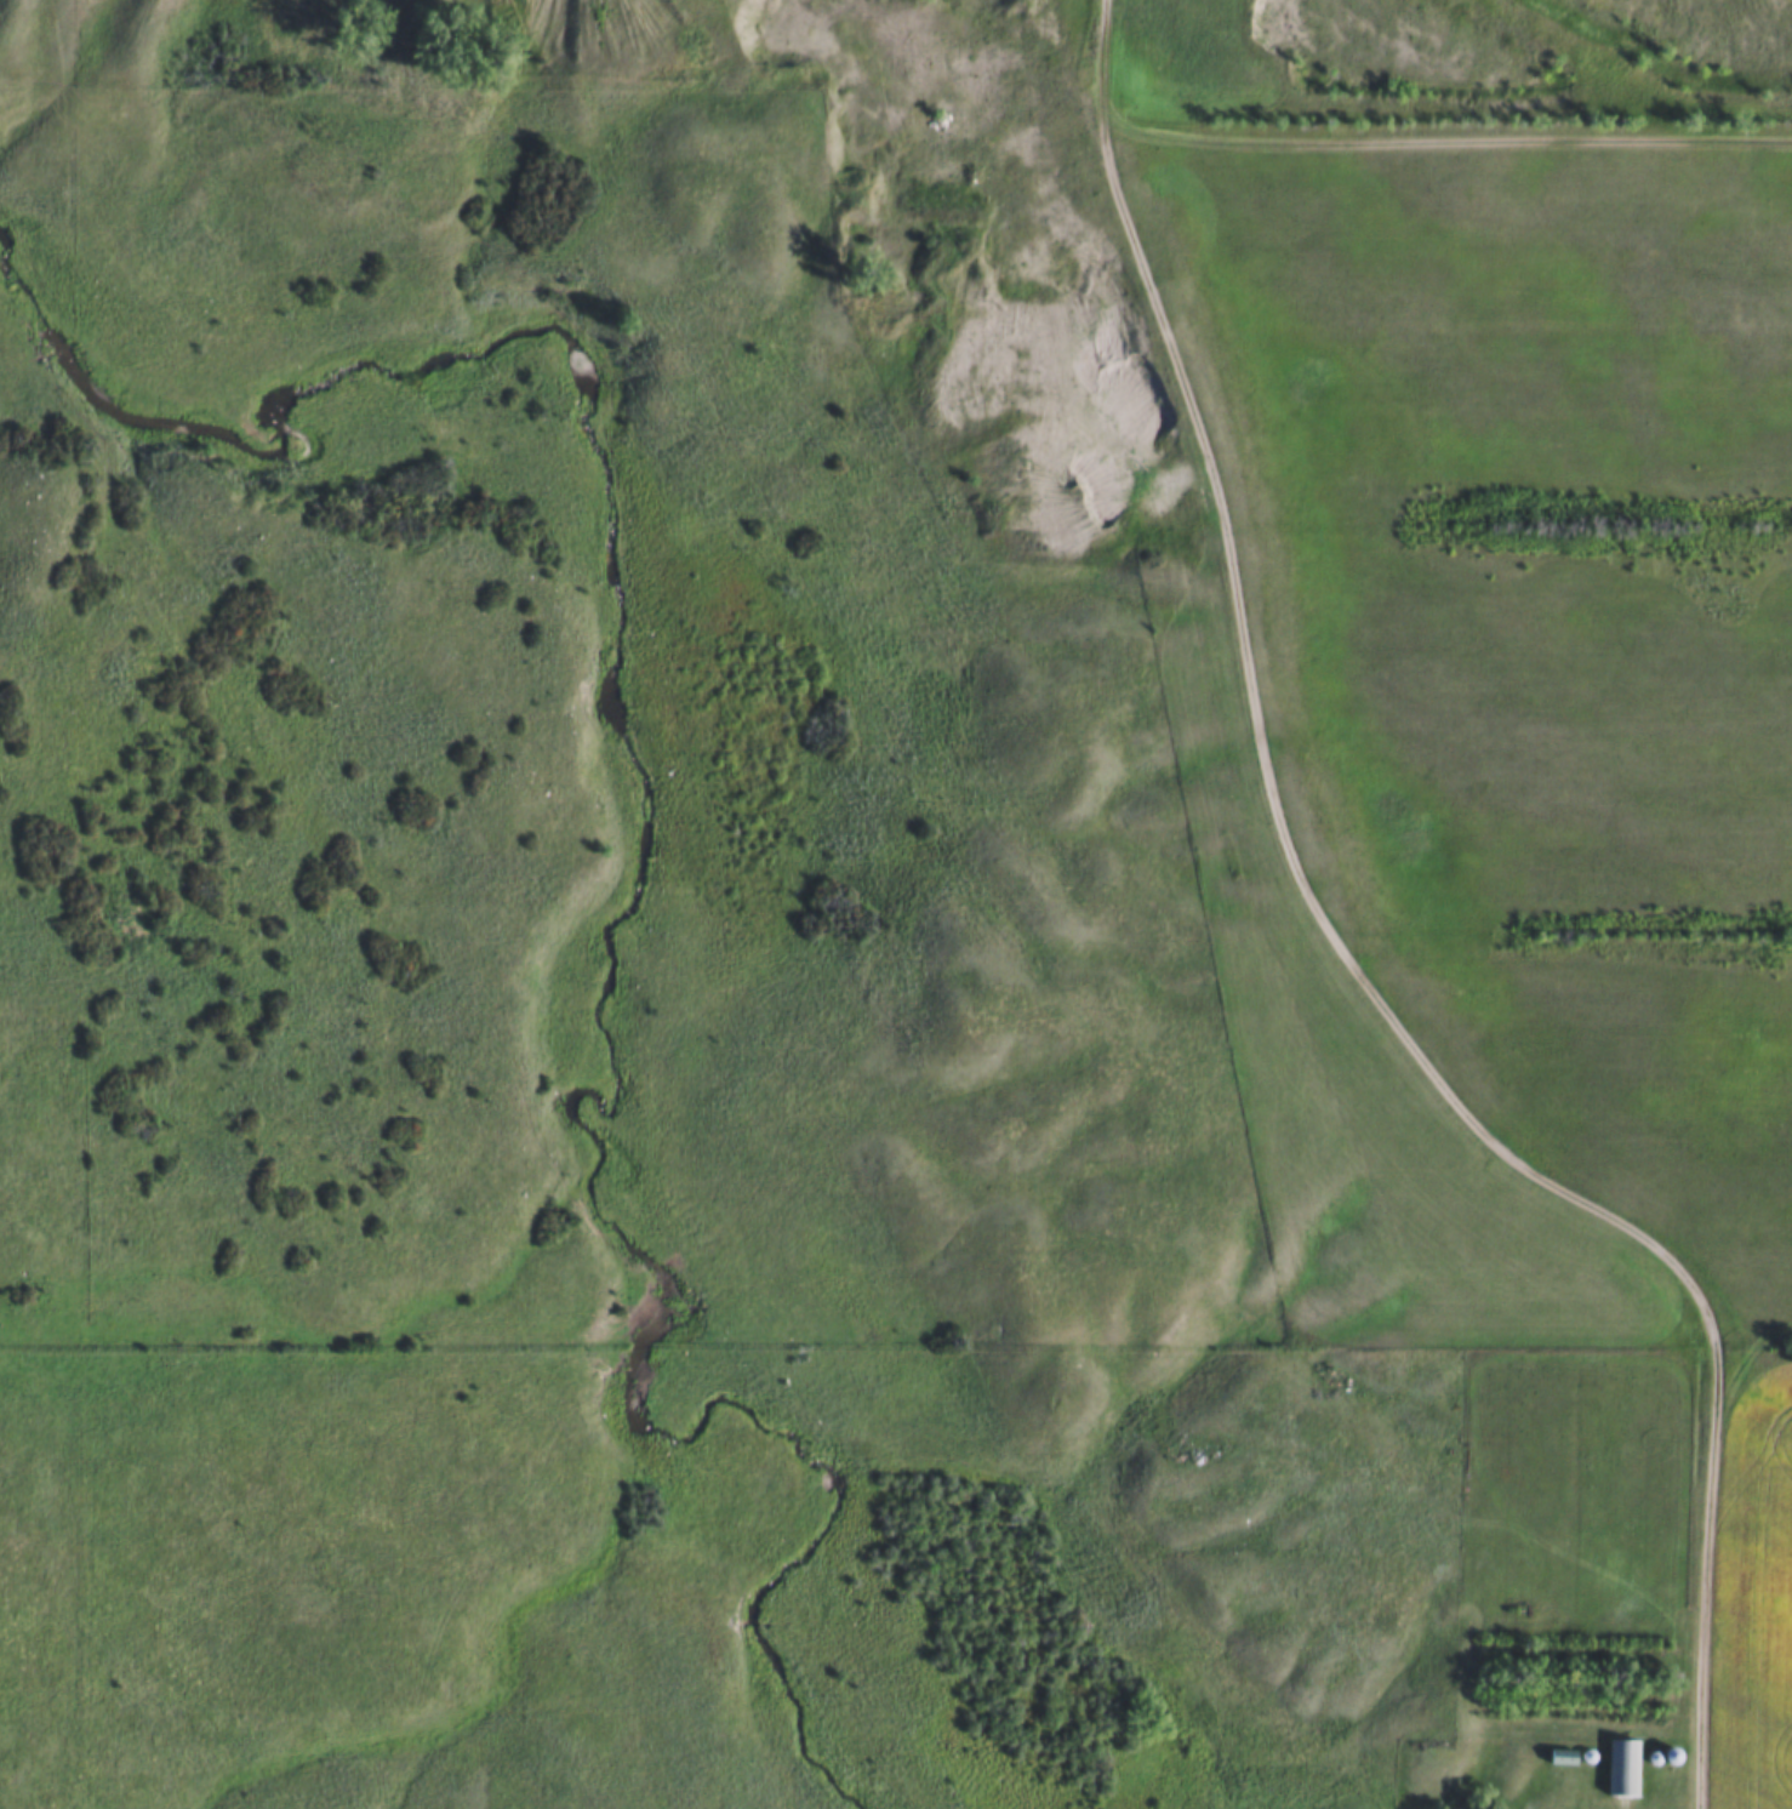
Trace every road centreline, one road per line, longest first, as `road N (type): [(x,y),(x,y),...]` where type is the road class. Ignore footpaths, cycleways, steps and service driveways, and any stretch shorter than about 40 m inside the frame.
road 1 (track): [(1701,1808),(1718,1382),(1706,1307),(1654,1242),(1493,1145),(1326,924),(1296,869),(1268,782),(1219,487),(1142,245),(1088,114),(1088,63),(1105,0)]

